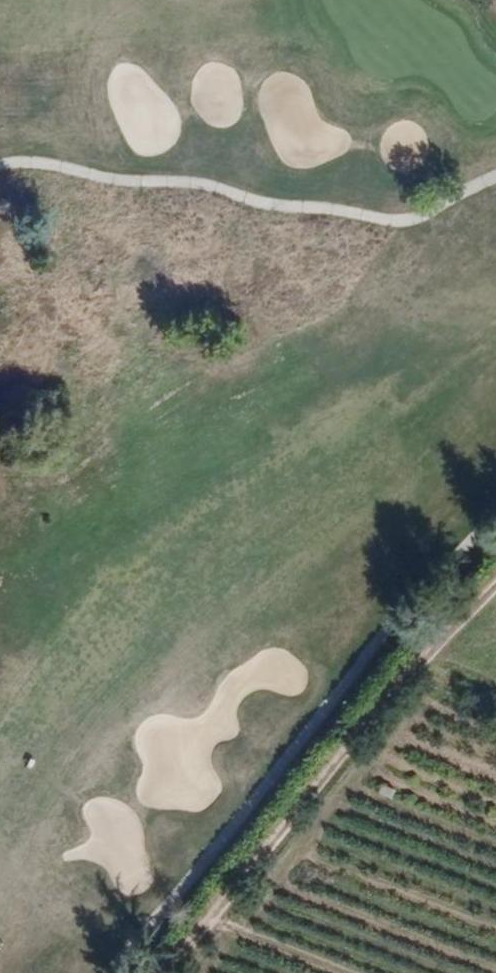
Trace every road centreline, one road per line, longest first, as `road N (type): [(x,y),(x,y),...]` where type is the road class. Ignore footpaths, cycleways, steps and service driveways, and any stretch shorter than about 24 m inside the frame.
road 1 (track): [(160,972),(336,743),(495,571)]

